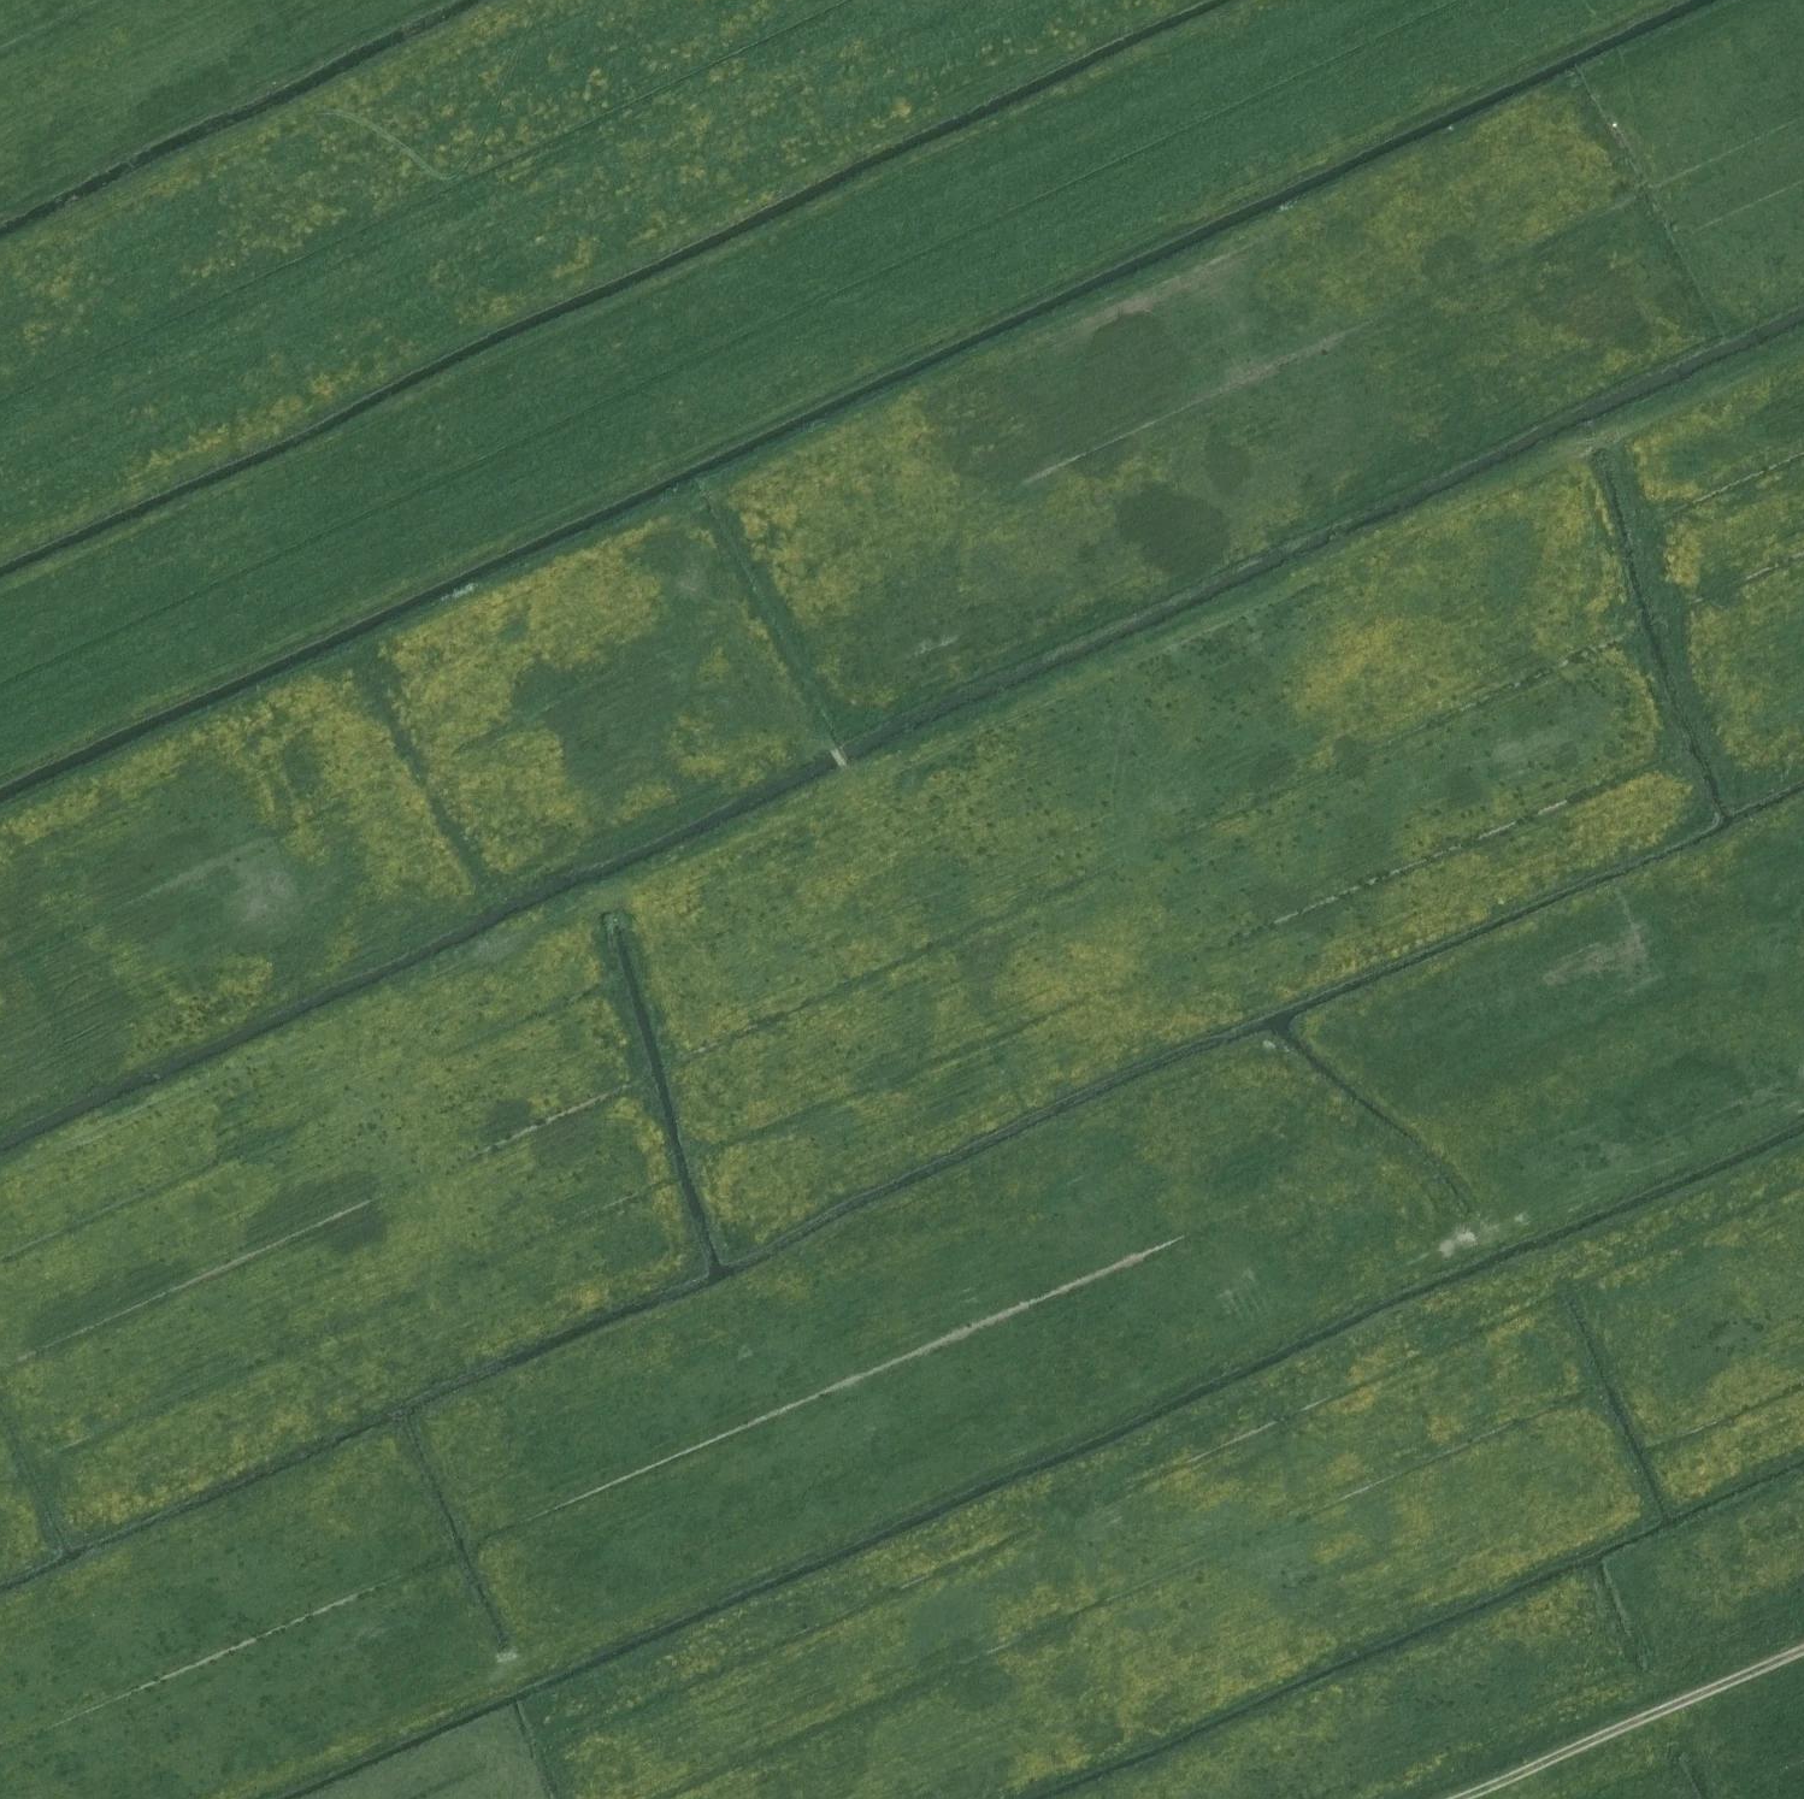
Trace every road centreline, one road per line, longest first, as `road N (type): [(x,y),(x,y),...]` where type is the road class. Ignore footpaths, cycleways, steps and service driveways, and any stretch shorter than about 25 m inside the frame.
road 1 (track): [(1803,1650),(1440,1798)]

